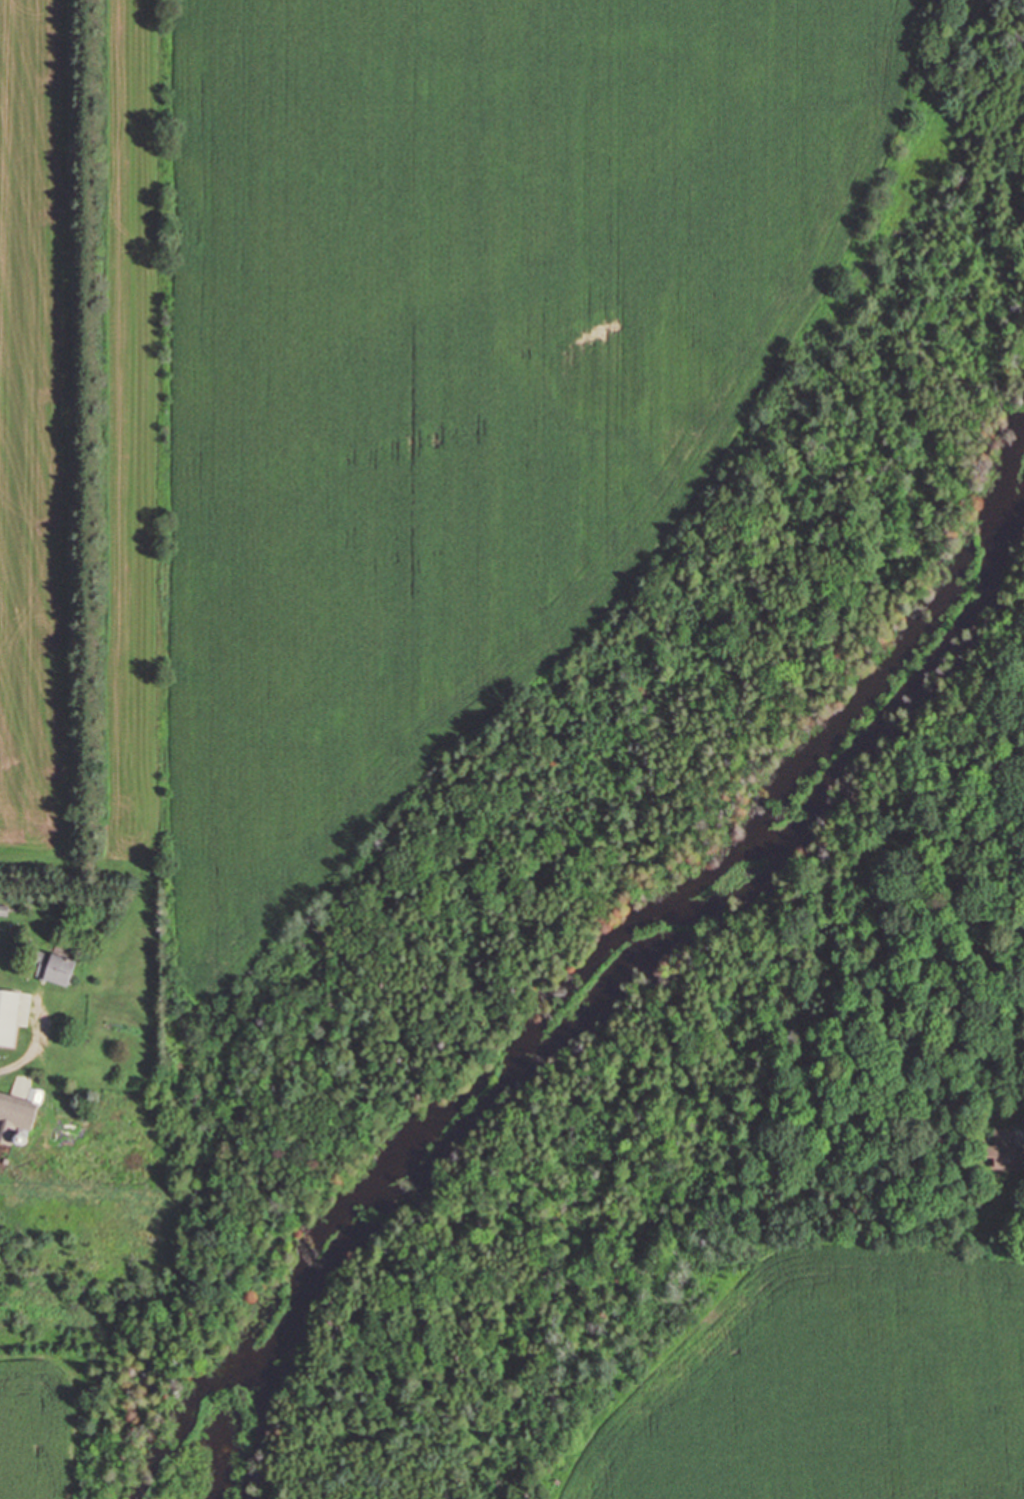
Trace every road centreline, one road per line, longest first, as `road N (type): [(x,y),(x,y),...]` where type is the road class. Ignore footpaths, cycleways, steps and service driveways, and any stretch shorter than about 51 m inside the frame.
road 1 (residential): [(0,1068),(19,1066),(165,864),(168,0)]

